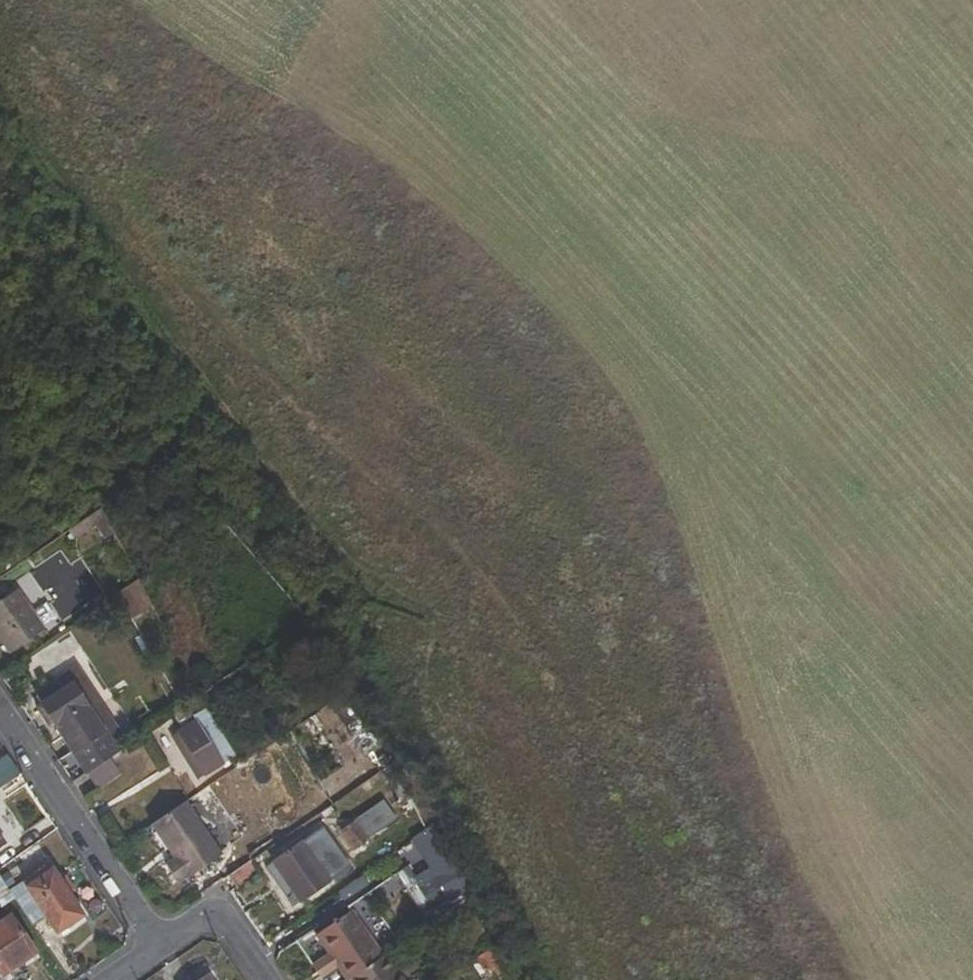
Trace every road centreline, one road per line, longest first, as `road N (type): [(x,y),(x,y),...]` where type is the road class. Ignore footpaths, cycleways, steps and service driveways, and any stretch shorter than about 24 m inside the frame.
road 1 (residential): [(157,944),(0,712)]
road 2 (residential): [(265,979),(217,916),(157,944)]

